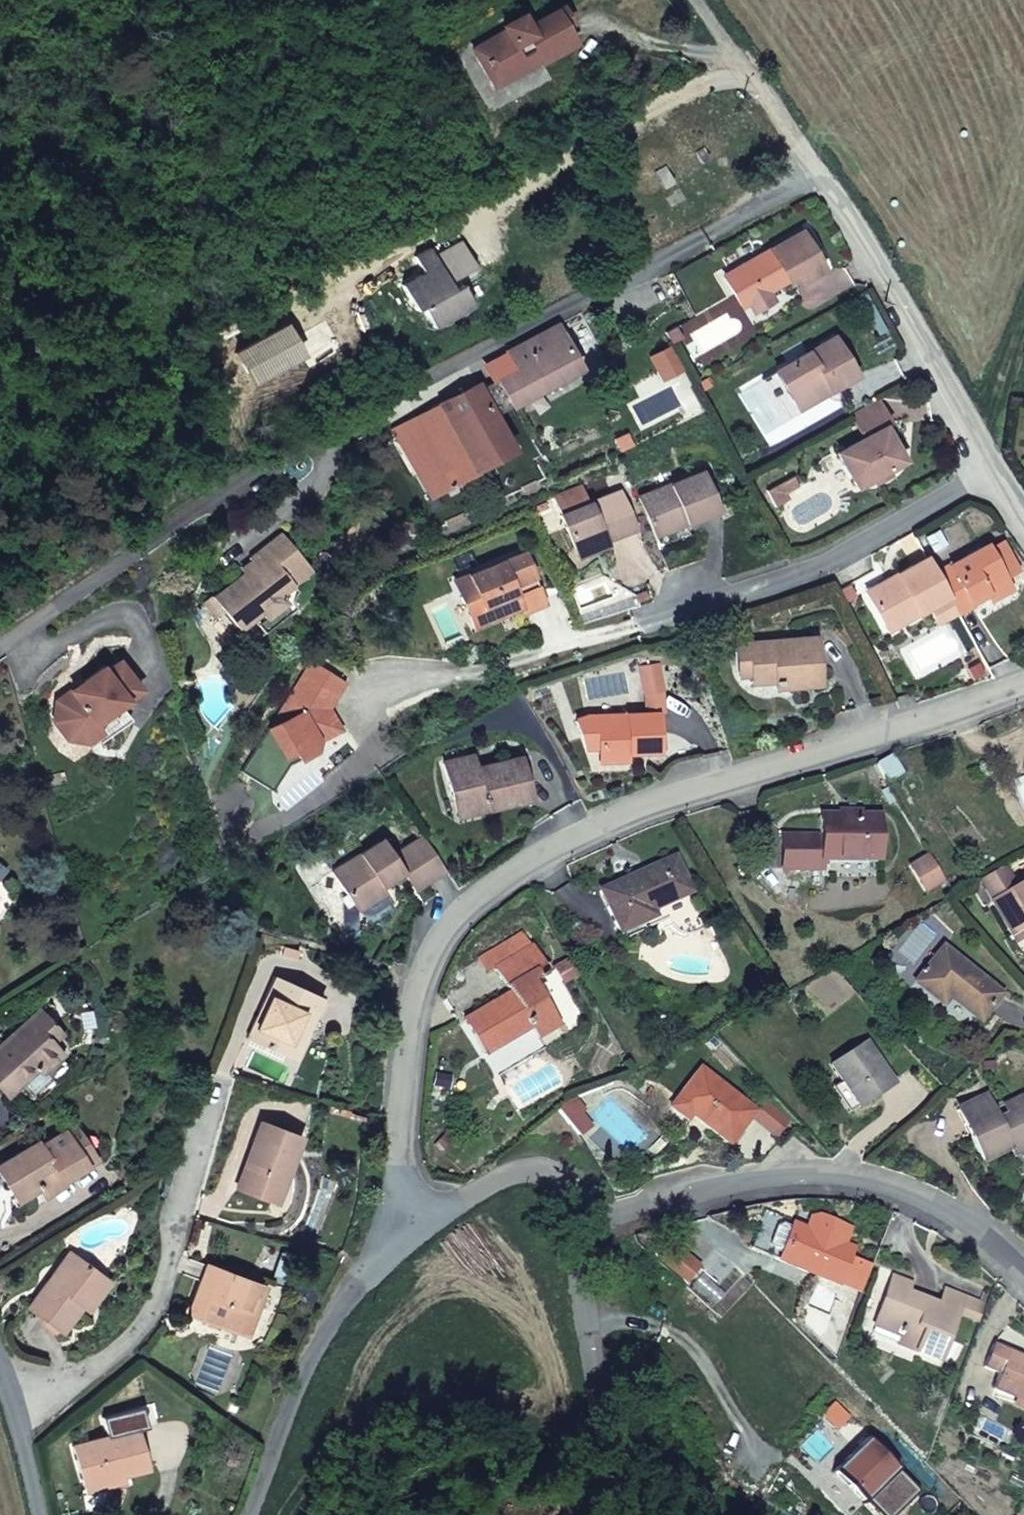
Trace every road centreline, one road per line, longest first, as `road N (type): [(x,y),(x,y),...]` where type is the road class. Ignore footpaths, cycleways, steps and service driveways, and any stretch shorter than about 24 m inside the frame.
road 1 (residential): [(985,471),(814,169),(289,454),(0,650)]
road 2 (residential): [(401,1221),(399,1135),(412,1039),(440,939),(478,897),(558,841),(664,799),(1023,683)]
road 3 (residential): [(1023,1289),(945,1217),(879,1188),(778,1176),(590,1221)]
road 4 (residential): [(213,1101),(170,1260),(133,1342),(15,1410)]
road 5 (residential): [(649,629),(854,545),(985,471)]
road 6 (unclassified): [(242,1514),(274,1436),(401,1221)]
road 7 (residential): [(590,1221),(573,1241),(573,1279),(603,1473),(634,1514)]
road 8 (residential): [(401,1221),(437,1213),(511,1172),(536,1171),(568,1181),(590,1221)]
road 9 (track): [(814,169),(704,0)]

